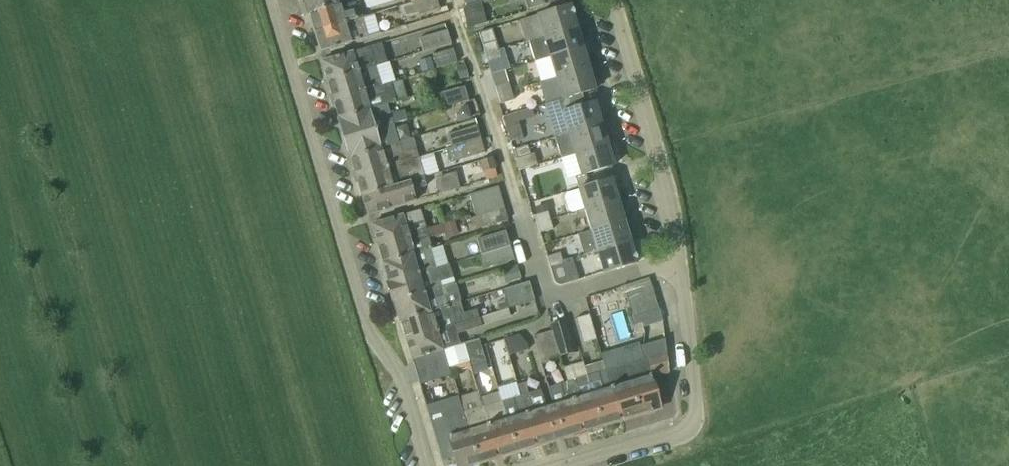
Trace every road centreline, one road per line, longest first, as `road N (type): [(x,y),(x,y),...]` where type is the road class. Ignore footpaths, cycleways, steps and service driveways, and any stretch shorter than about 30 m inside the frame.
road 1 (residential): [(611,0),(666,185),(696,401),(693,420),(679,434),(567,465)]
road 2 (residential): [(427,465),(405,384),(362,313),(271,0)]

